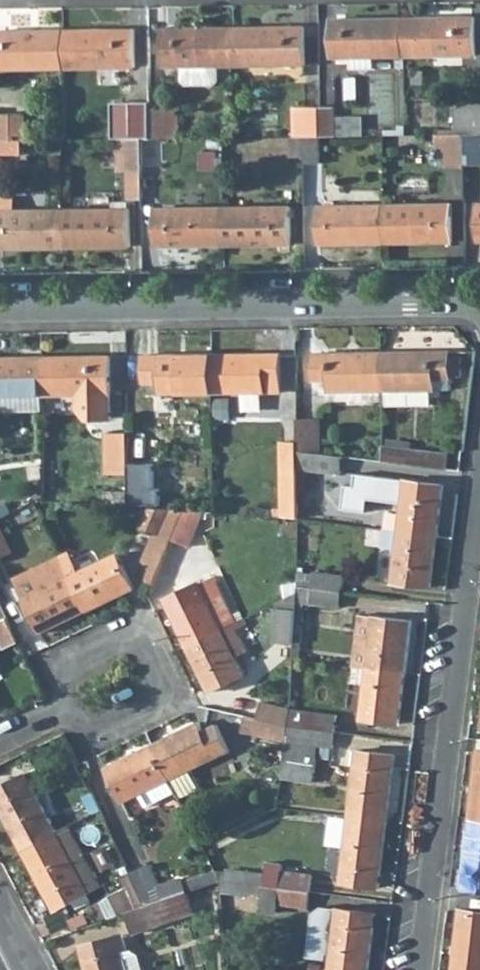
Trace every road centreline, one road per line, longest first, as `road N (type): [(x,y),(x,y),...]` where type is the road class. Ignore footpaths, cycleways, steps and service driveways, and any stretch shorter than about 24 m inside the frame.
road 1 (residential): [(418,969),(479,480)]
road 2 (tertiary): [(479,299),(0,308)]
road 3 (residential): [(69,707),(85,734),(170,691),(140,632),(53,674)]

